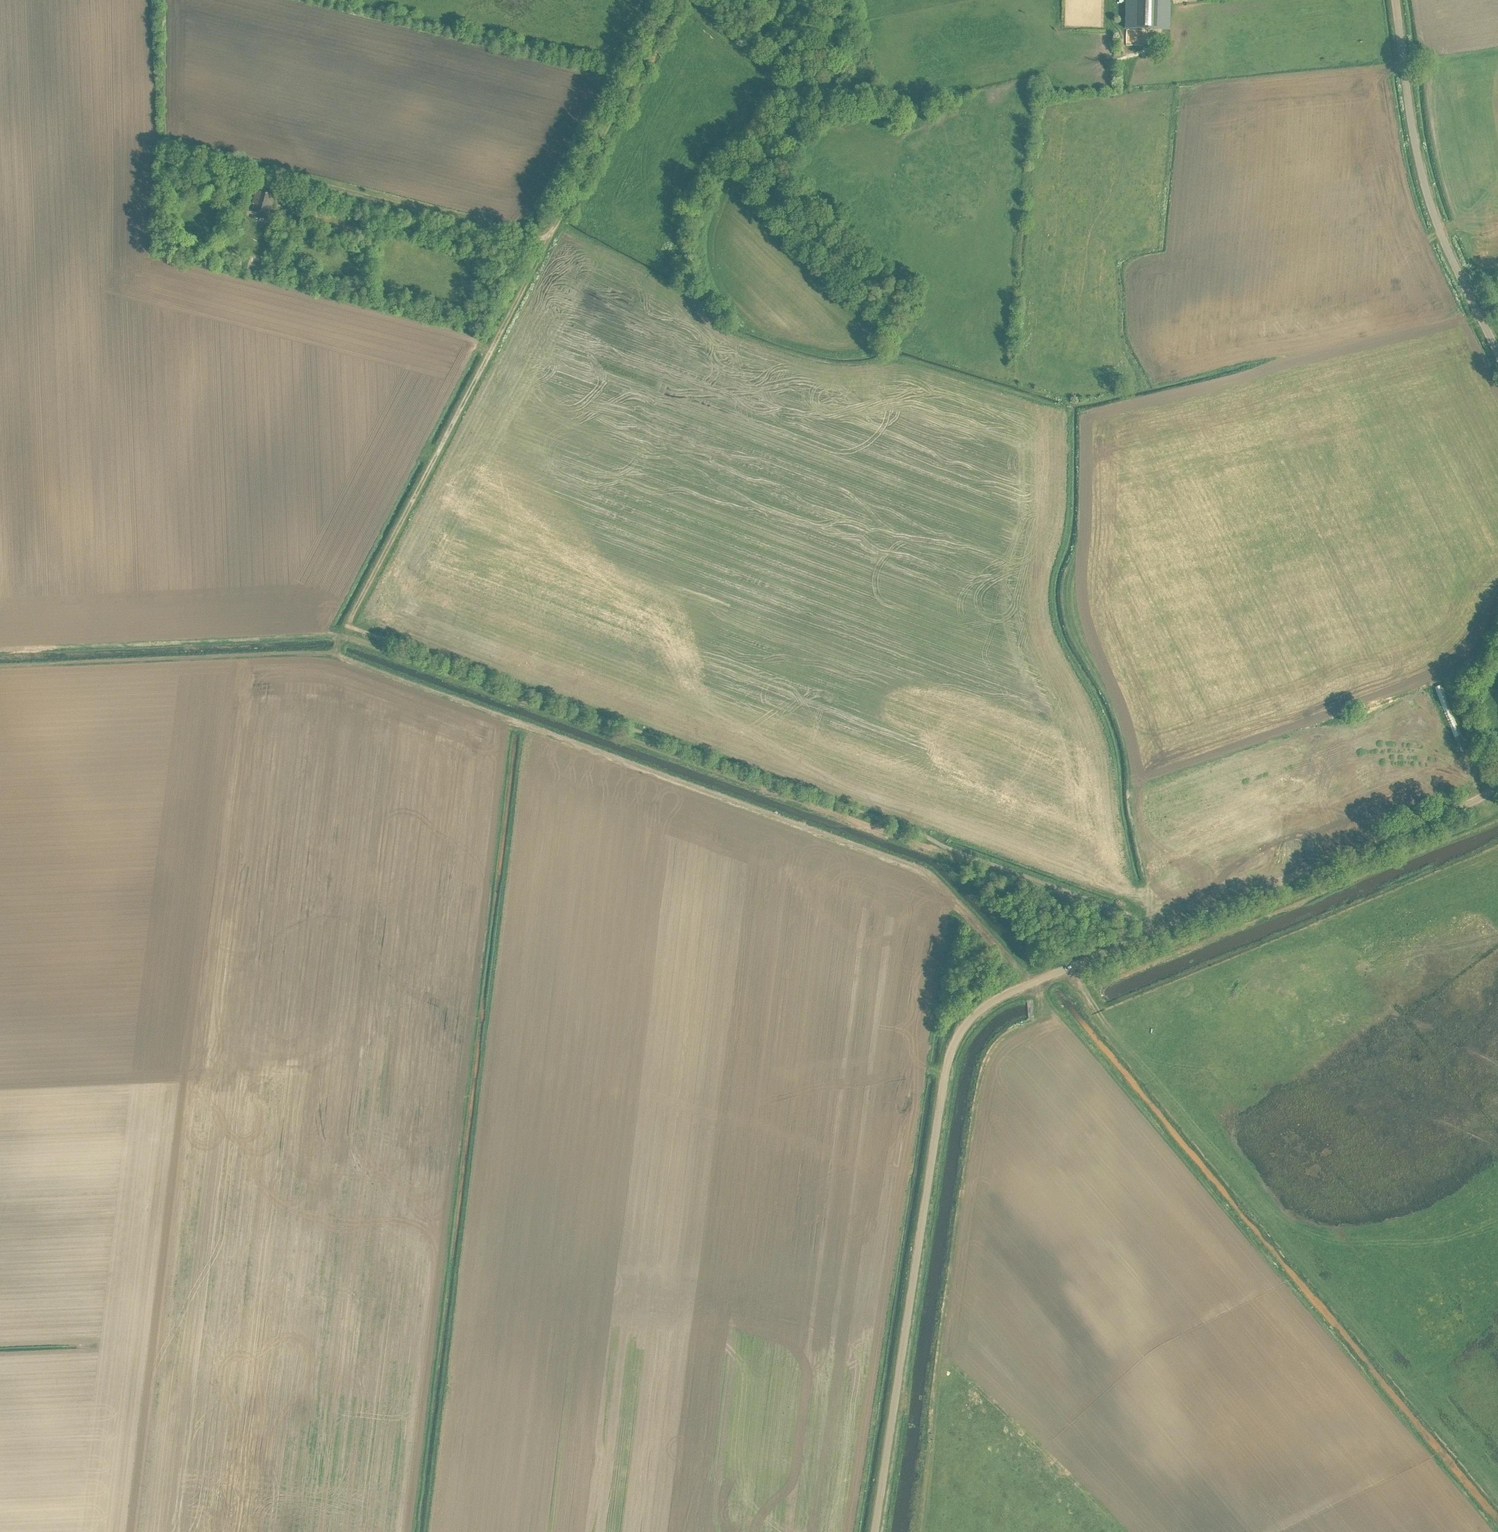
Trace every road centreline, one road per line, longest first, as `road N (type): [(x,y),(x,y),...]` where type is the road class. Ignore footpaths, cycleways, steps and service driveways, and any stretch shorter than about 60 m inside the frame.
road 1 (unclassified): [(876,1531),(947,1068),(969,1020),(1008,991),(1466,803),(1497,782)]
road 2 (track): [(348,626),(675,0)]
road 3 (track): [(937,844),(1074,996),(1497,814)]
road 4 (unclassified): [(1497,350),(1450,253),(1427,175),(1396,0)]
road 5 (track): [(0,649),(348,626)]
road 6 (track): [(547,241),(254,171)]

